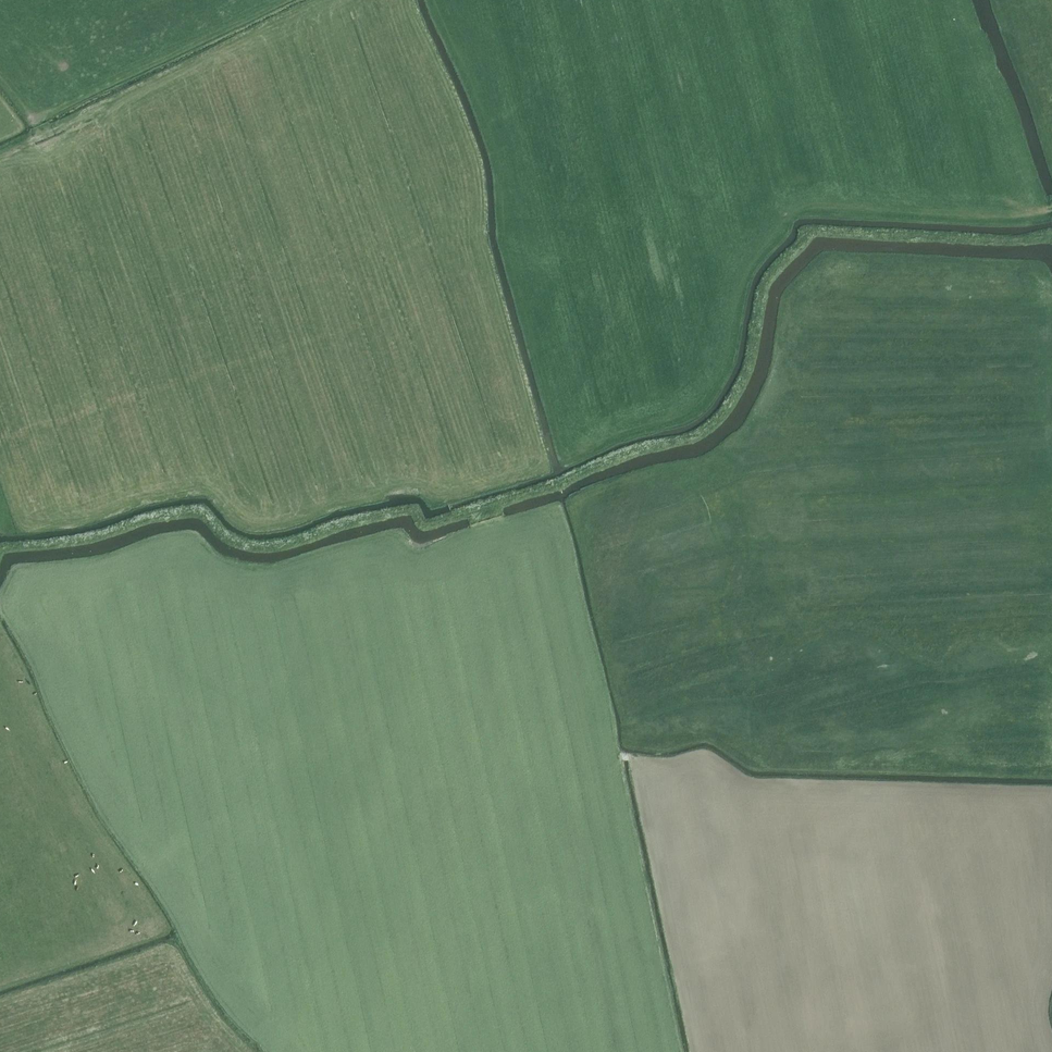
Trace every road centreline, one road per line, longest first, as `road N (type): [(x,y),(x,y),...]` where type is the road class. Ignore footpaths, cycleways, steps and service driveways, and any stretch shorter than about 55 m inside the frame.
road 1 (track): [(0,551),(197,514),(244,547),(413,512),(423,525),(454,518),(694,437),(723,417),(747,372),(765,287),(806,233),(1051,238)]
road 2 (track): [(0,156),(45,135),(0,72)]

